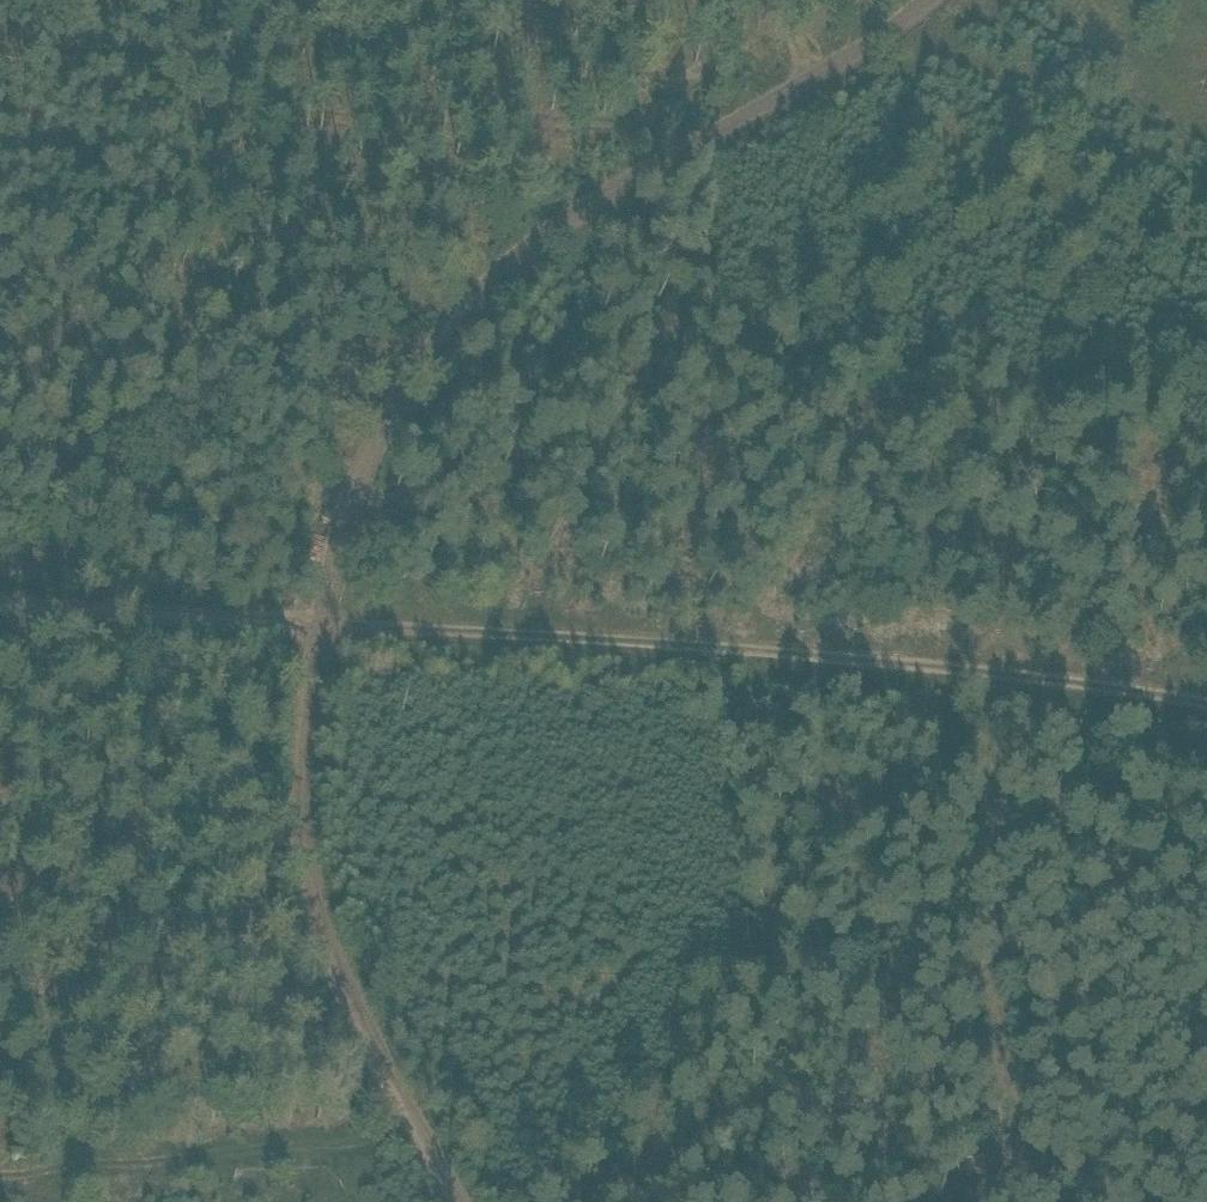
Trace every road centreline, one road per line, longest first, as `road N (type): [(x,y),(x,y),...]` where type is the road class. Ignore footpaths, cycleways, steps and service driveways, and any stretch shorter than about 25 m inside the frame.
road 1 (track): [(461,1201),(313,916),(308,748),(324,620),(371,440),(465,308),(542,245),(635,181),(777,109),(931,0)]
road 2 (track): [(1206,706),(980,672),(324,620),(0,605)]

